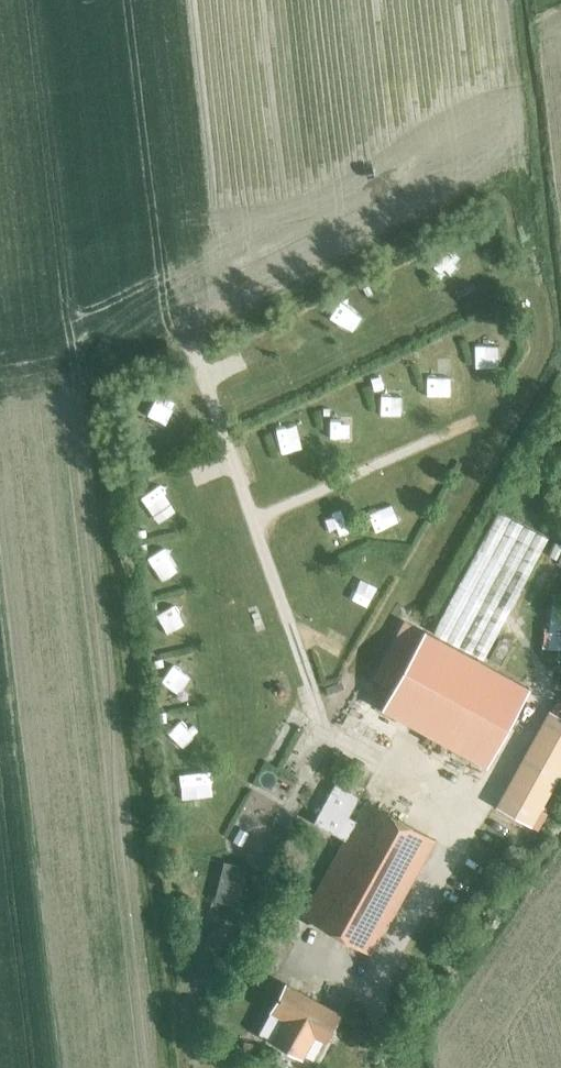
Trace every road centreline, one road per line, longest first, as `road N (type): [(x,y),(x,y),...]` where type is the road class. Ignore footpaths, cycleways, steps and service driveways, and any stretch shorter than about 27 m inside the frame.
road 1 (track): [(182,258),(318,741)]
road 2 (track): [(253,509),(433,441)]

